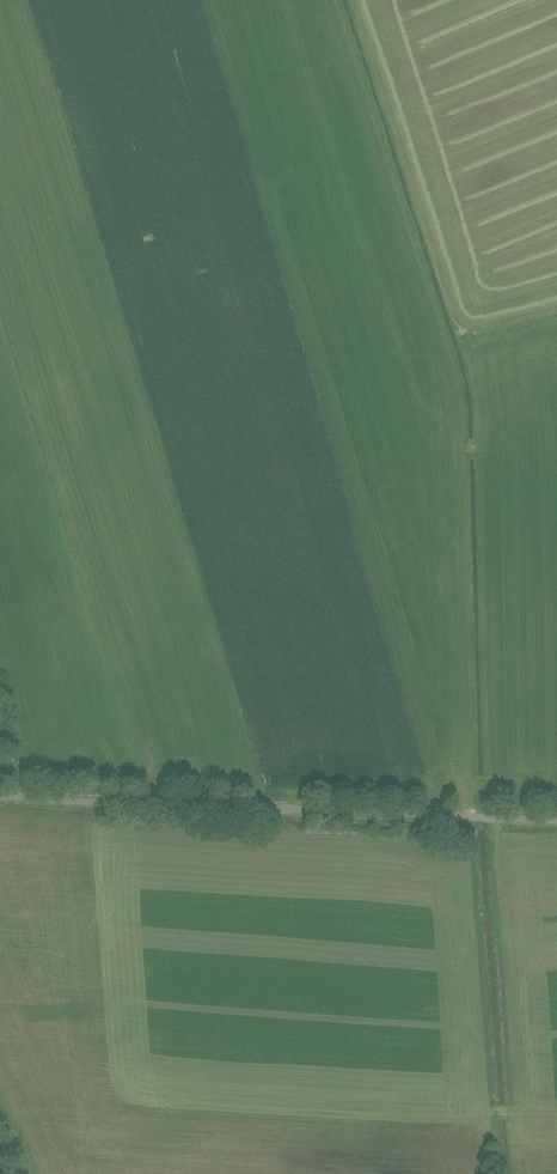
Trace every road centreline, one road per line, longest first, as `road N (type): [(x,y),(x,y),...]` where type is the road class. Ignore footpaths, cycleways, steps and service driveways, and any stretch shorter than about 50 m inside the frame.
road 1 (unclassified): [(556,816),(0,796)]

